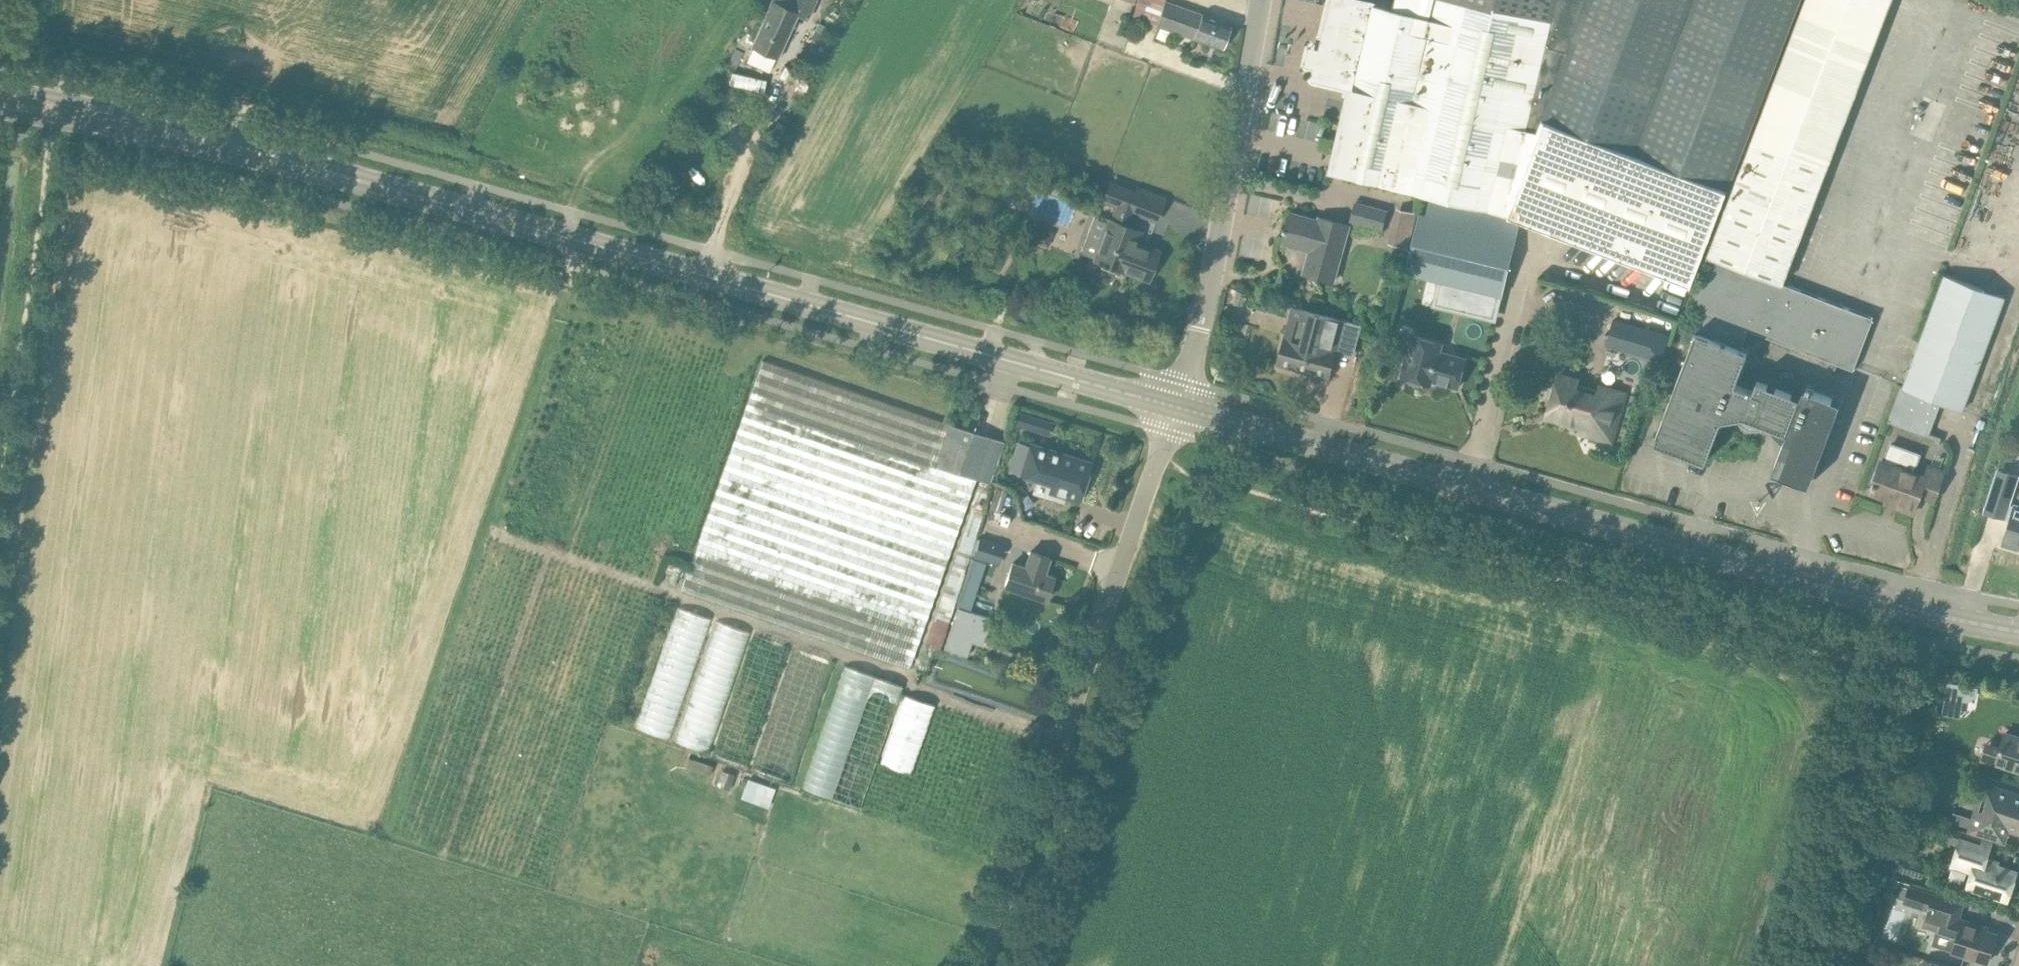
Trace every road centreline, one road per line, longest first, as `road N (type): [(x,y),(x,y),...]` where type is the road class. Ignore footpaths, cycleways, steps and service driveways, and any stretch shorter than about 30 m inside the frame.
road 1 (secondary): [(2018,631),(1874,599),(1176,407)]
road 2 (secondary): [(1176,407),(435,200)]
road 3 (unclassified): [(972,965),(1176,407)]
road 4 (secondary): [(435,200),(407,186),(0,86)]
road 5 (secondary): [(0,112),(435,200)]
road 6 (unclassified): [(1176,407),(1201,327),(1261,0)]

